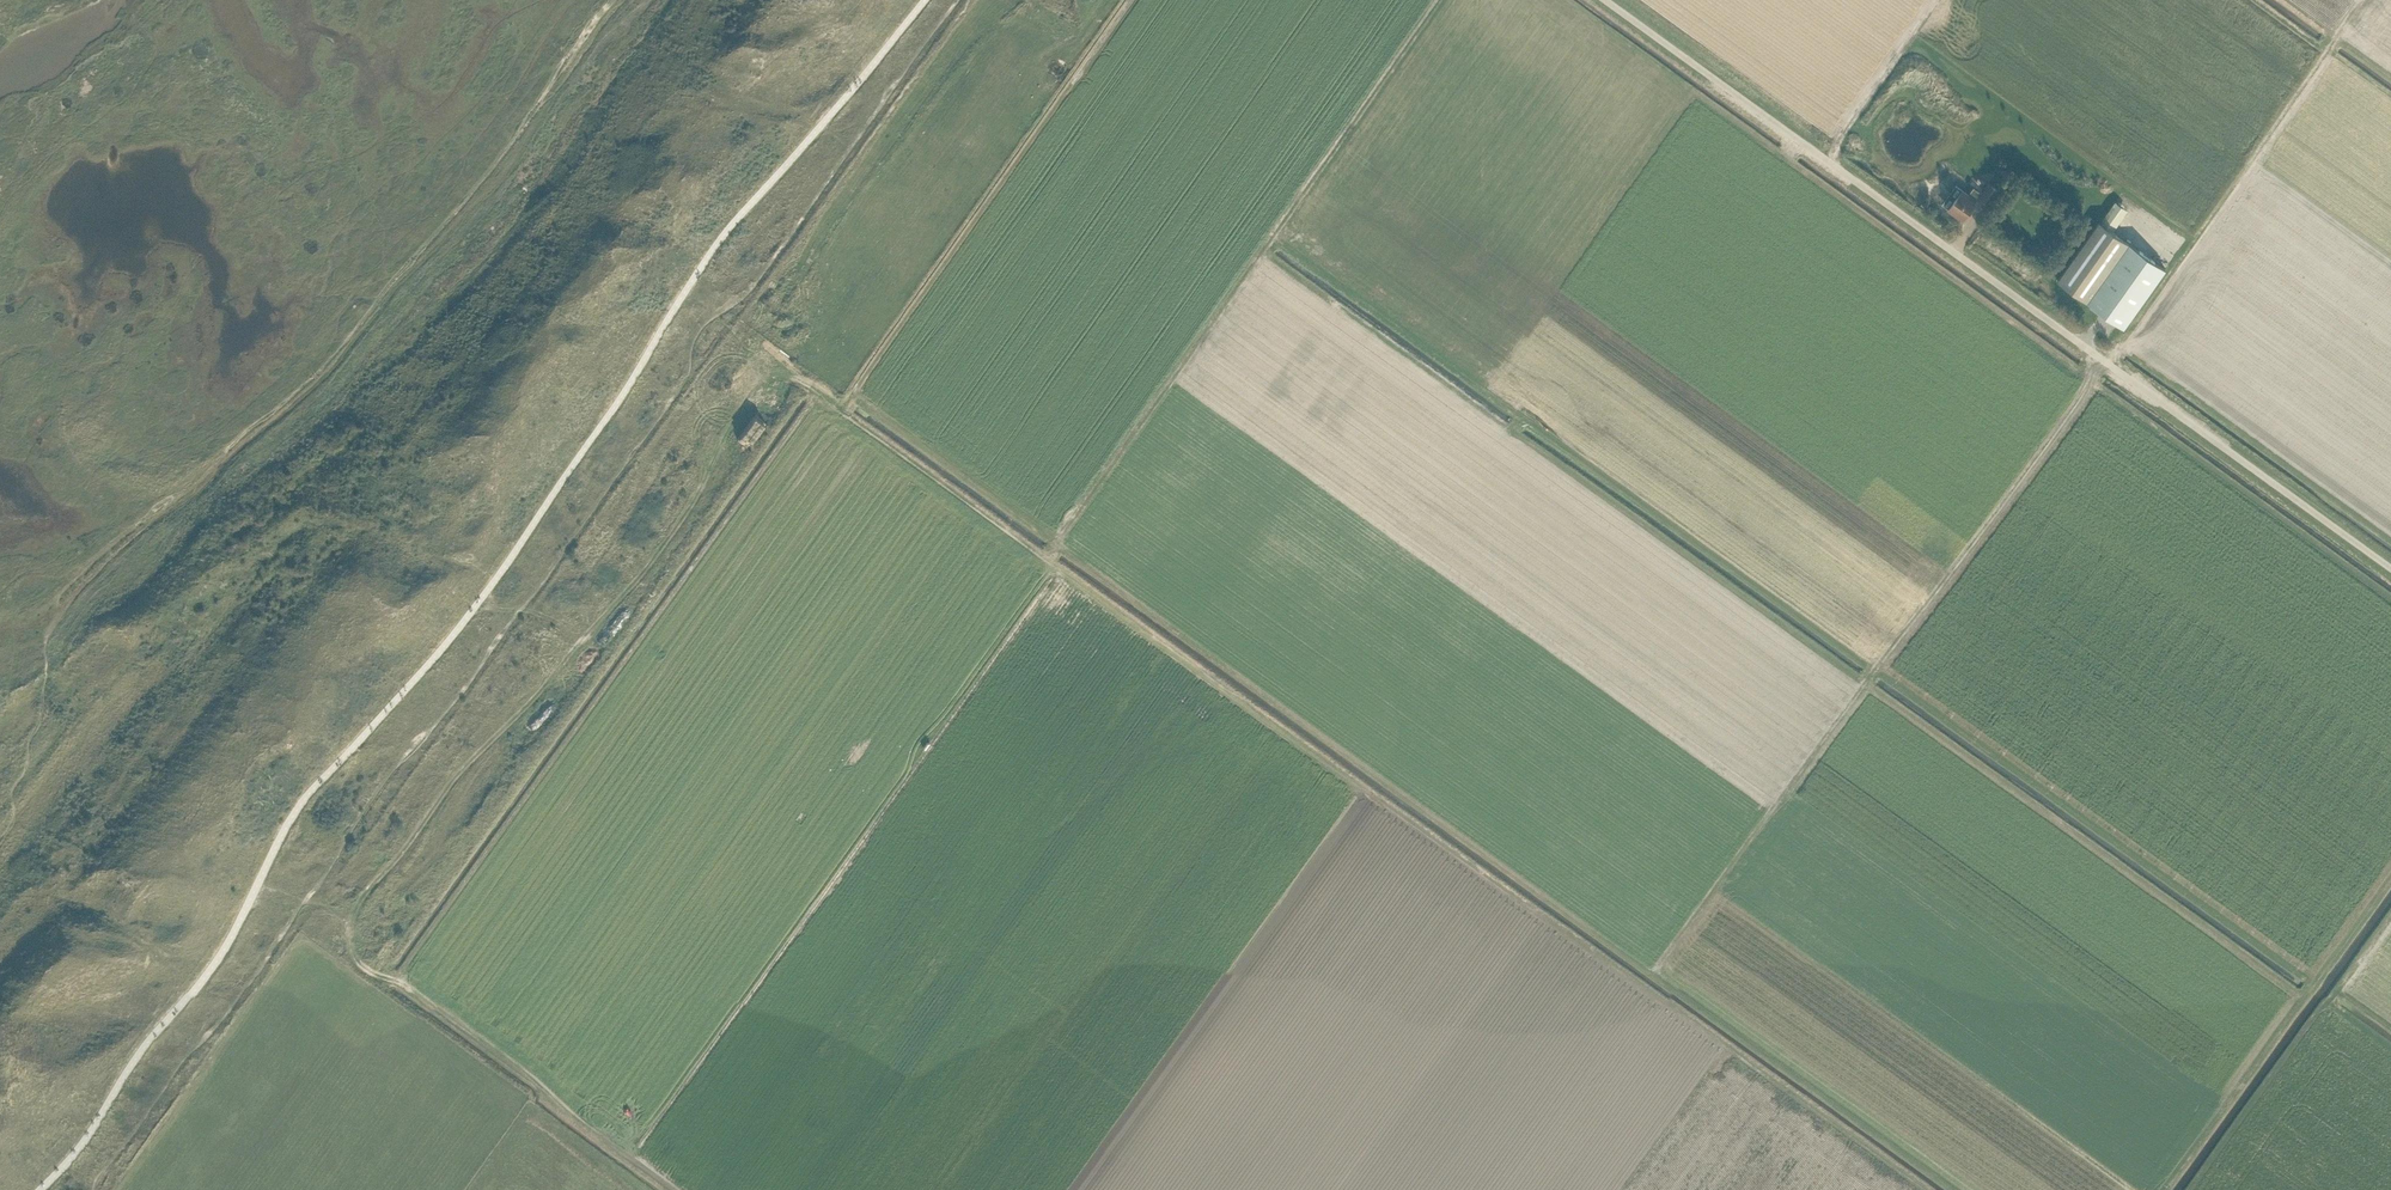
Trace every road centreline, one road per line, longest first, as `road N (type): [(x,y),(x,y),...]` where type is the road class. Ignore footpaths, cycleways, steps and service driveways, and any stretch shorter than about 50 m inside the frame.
road 1 (unclassified): [(2390,567),(1606,0)]

